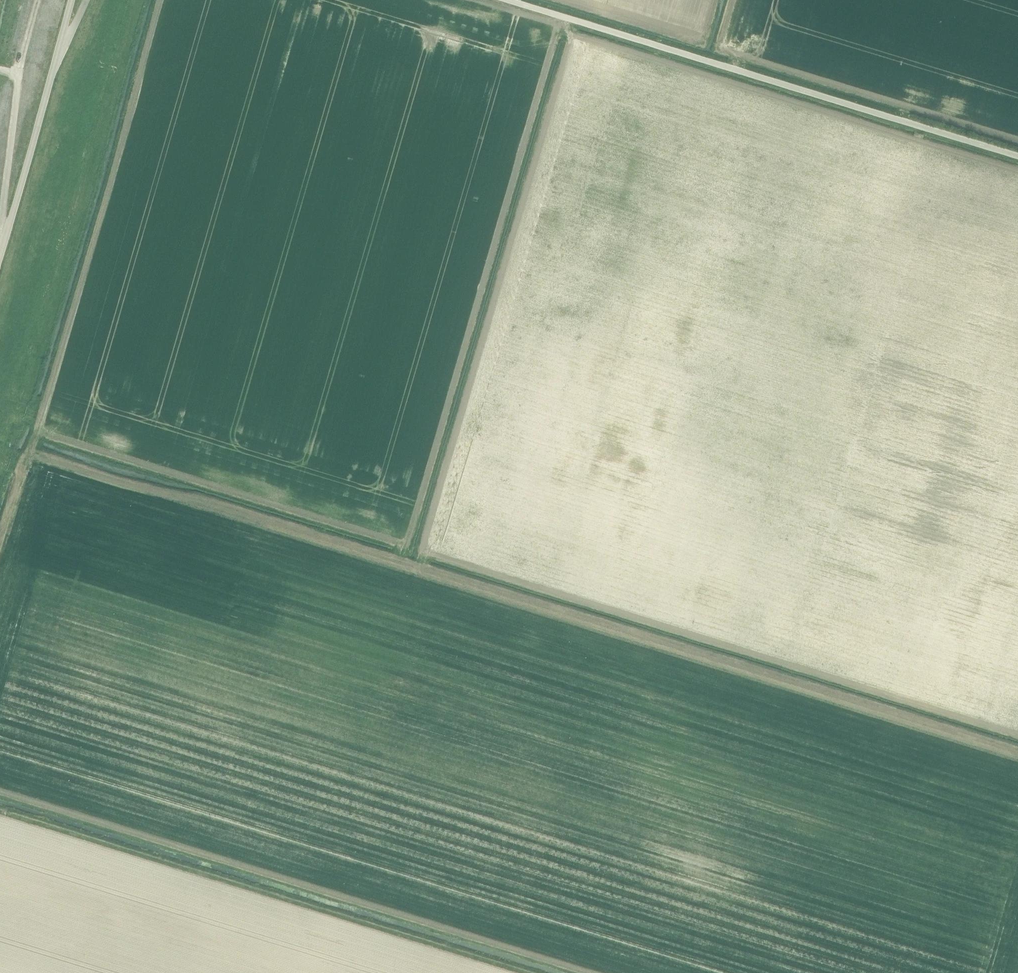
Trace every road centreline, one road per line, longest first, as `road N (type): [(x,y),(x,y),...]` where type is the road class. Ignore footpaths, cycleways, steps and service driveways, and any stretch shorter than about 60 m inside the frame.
road 1 (unclassified): [(1017,157),(507,0)]
road 2 (tertiary): [(0,259),(59,46)]

